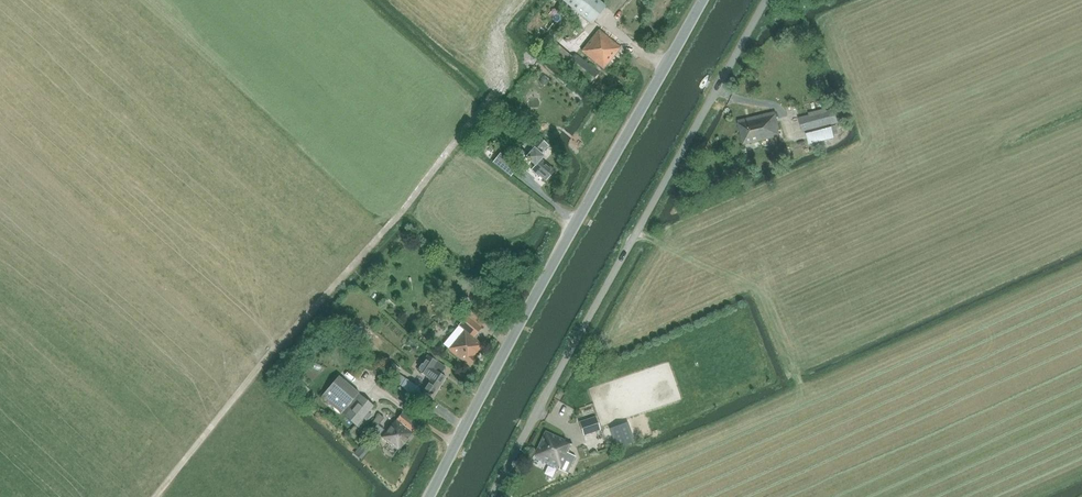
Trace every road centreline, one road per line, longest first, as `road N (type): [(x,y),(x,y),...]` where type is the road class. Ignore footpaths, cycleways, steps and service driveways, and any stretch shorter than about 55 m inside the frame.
road 1 (unclassified): [(491,496),(768,0)]
road 2 (tertiary): [(430,496),(703,0)]
road 3 (track): [(808,403),(757,290),(638,233)]

